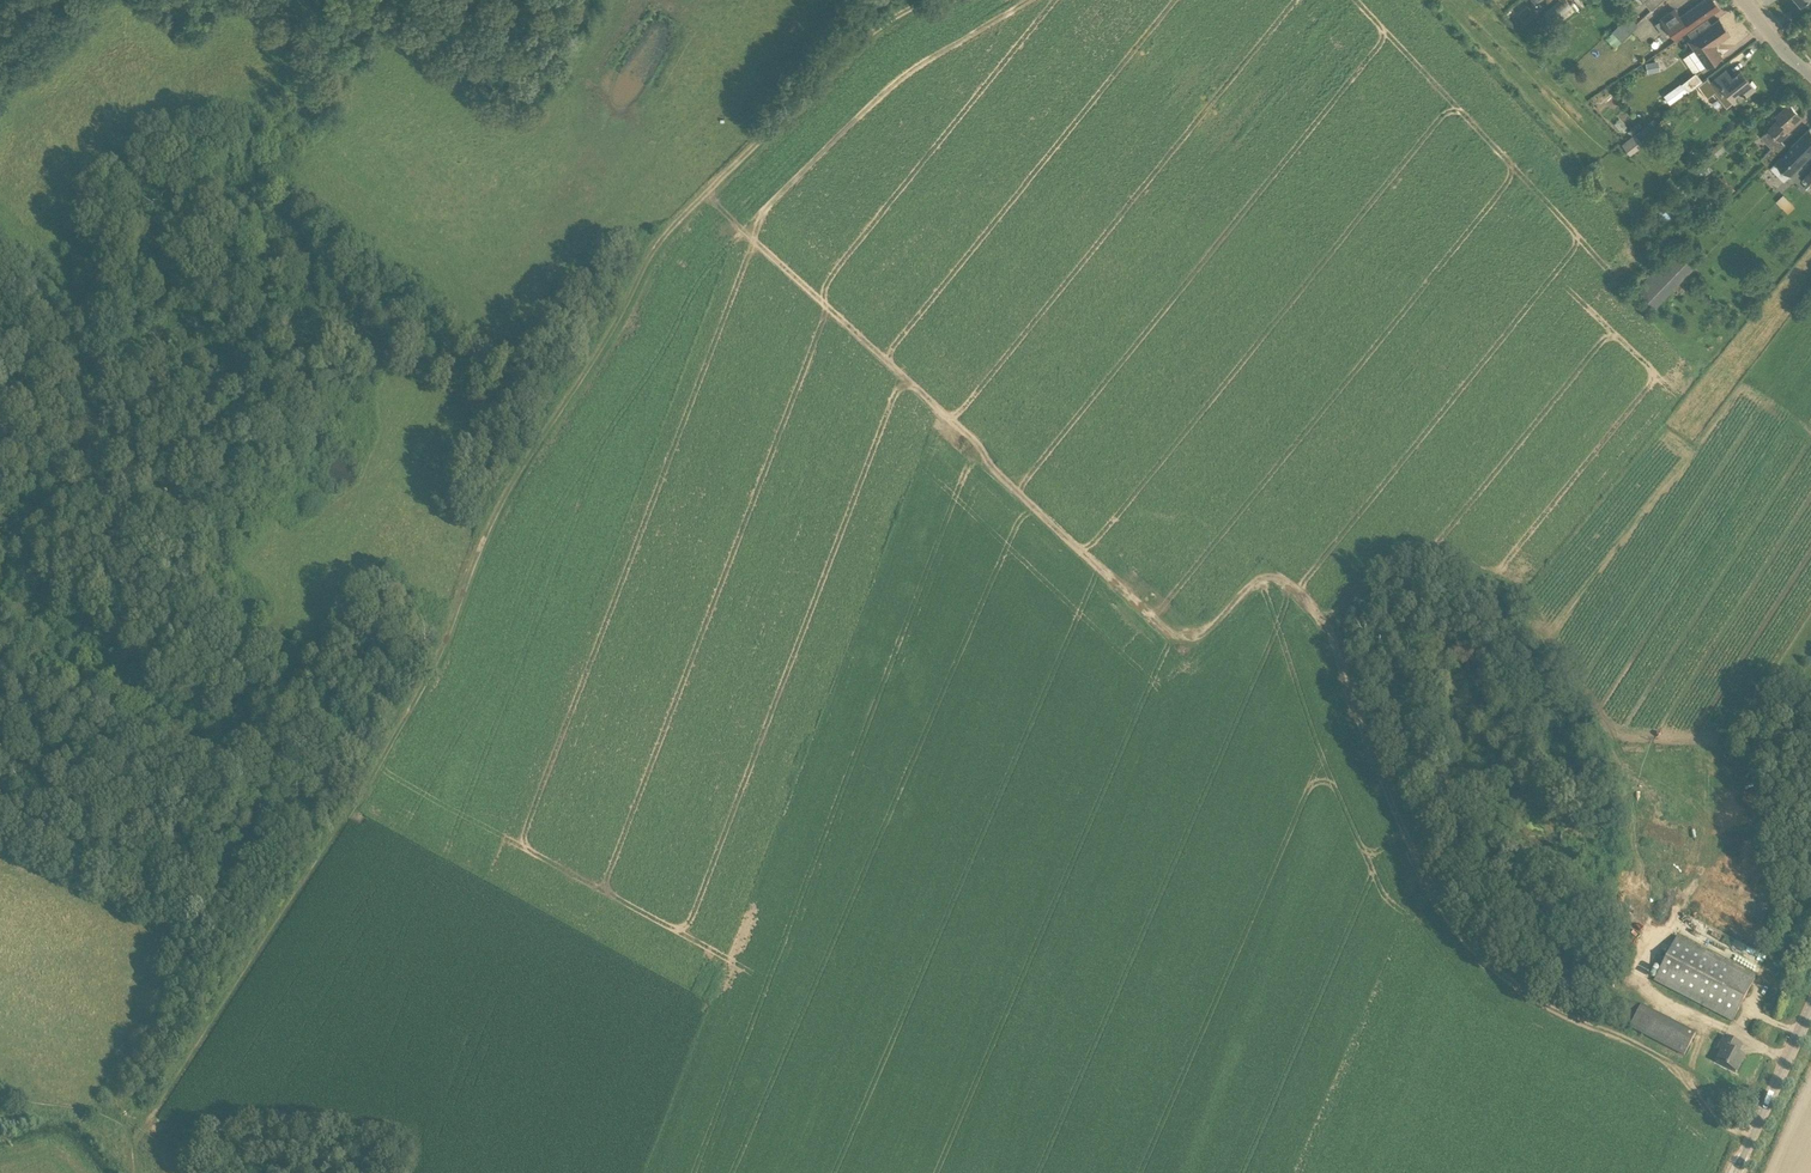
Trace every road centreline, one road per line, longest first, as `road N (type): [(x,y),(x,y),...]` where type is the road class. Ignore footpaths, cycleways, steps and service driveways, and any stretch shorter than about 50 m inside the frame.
road 1 (track): [(133,1137),(140,1139),(368,784),(446,639),(503,500),(613,328),(652,248),(853,48),(929,0)]
road 2 (track): [(1752,1135),(1719,1118),(1686,1069),(1546,1006),(1470,945),(1419,860),(1334,643),(1306,600),(1265,574),(1207,639),(1183,642),(999,471),(980,458),(963,460)]
road 3 (unclassified): [(1736,1172),(1810,1007)]

